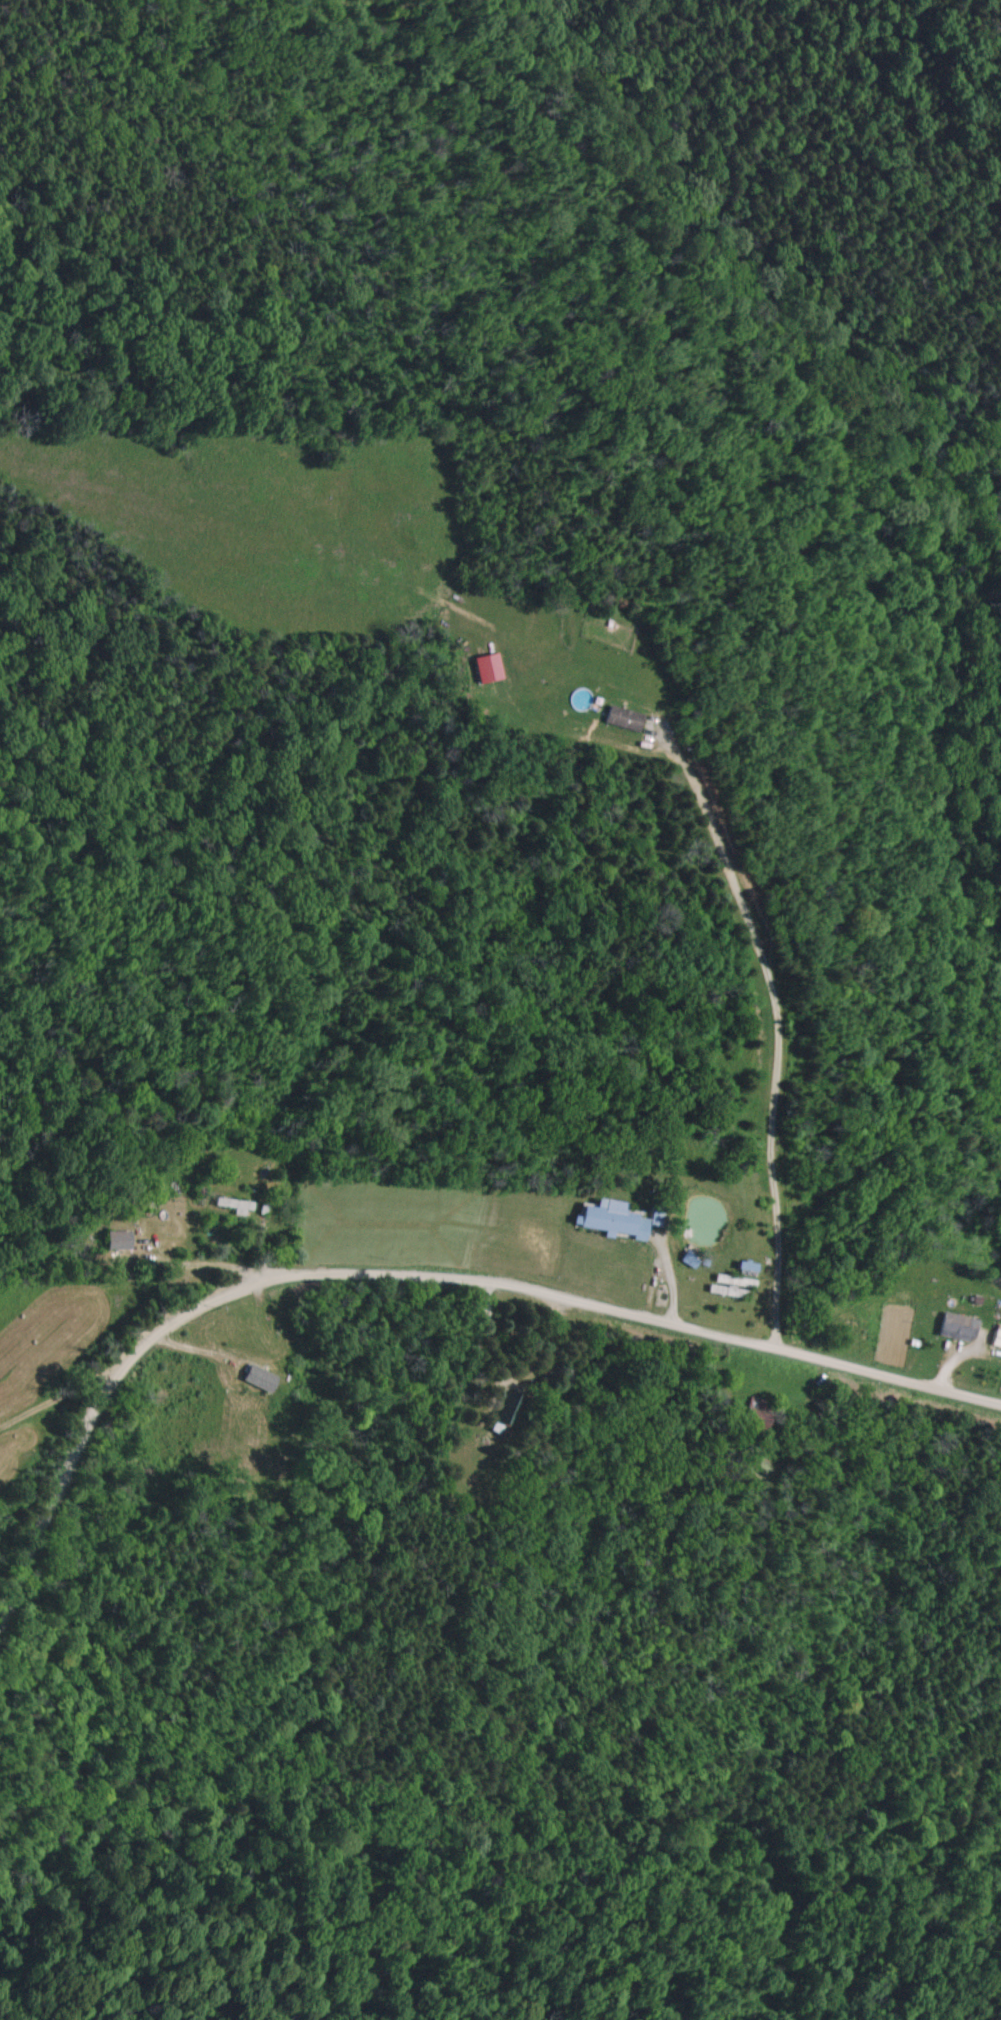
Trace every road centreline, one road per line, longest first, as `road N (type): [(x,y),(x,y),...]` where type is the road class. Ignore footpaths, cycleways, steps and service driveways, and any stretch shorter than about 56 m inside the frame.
road 1 (residential): [(0,1617),(95,1410),(142,1336),(223,1281),(257,1269),(363,1264),(470,1275),(713,1327),(863,1335),(1000,1372)]

